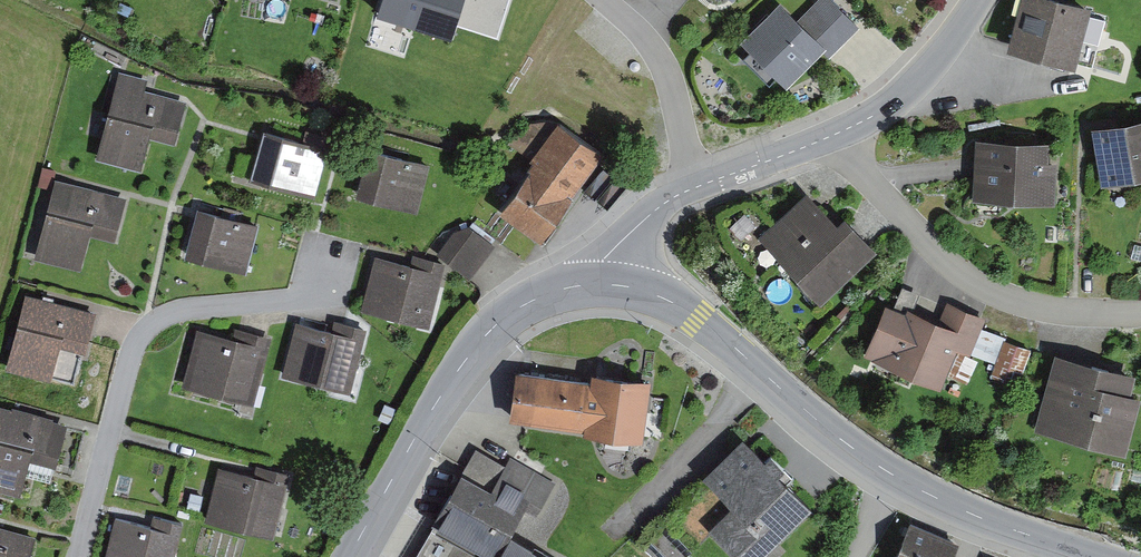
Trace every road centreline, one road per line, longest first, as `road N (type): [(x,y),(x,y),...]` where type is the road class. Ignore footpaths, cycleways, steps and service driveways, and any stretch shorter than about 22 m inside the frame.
road 1 (unclassified): [(1094,556),(931,497),(855,451),(699,317),(661,297),(601,284)]
road 2 (residential): [(78,556),(133,349),(151,325),(182,311),(333,294)]
road 3 (unclassified): [(601,284),(532,301),(477,343),(349,556)]
road 4 (residential): [(1140,312),(1073,315),(1019,303),(973,281),(933,249),(837,134)]
road 5 (residential): [(604,0),(663,59),(697,186)]
road 6 (residential): [(837,134),(911,88),(977,0)]
road 7 (residential): [(697,186),(837,134)]
road 8 (residential): [(601,284),(601,261),(663,204),(697,186)]

